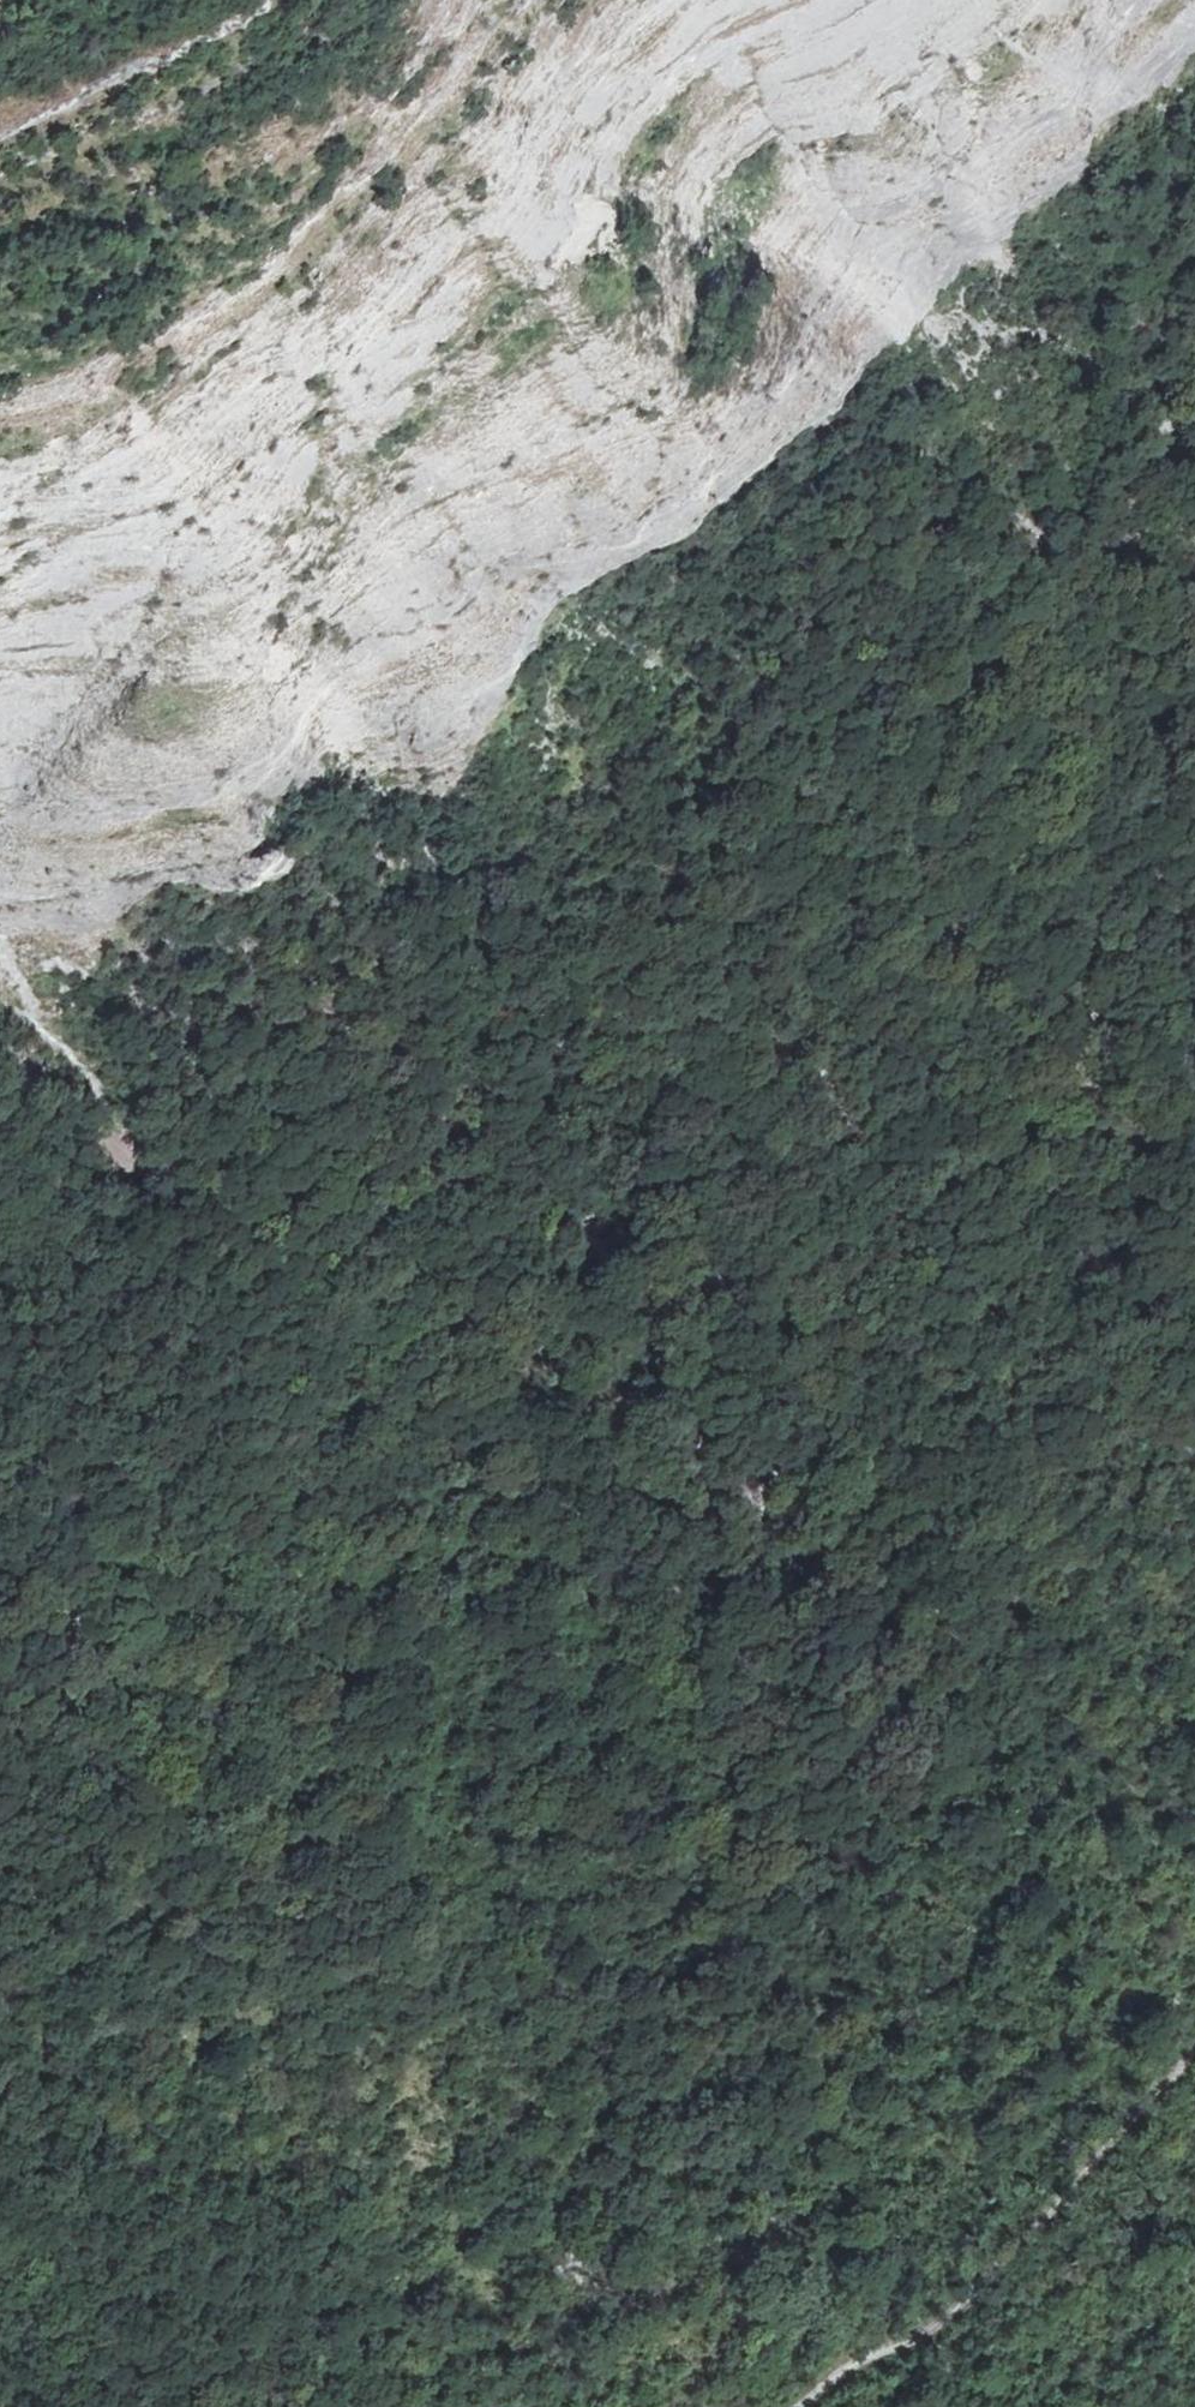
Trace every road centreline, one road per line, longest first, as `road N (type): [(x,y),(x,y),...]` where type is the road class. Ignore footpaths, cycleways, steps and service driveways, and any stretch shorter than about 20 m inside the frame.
road 1 (track): [(1194,2052),(943,2331),(870,2356),(806,2406)]

